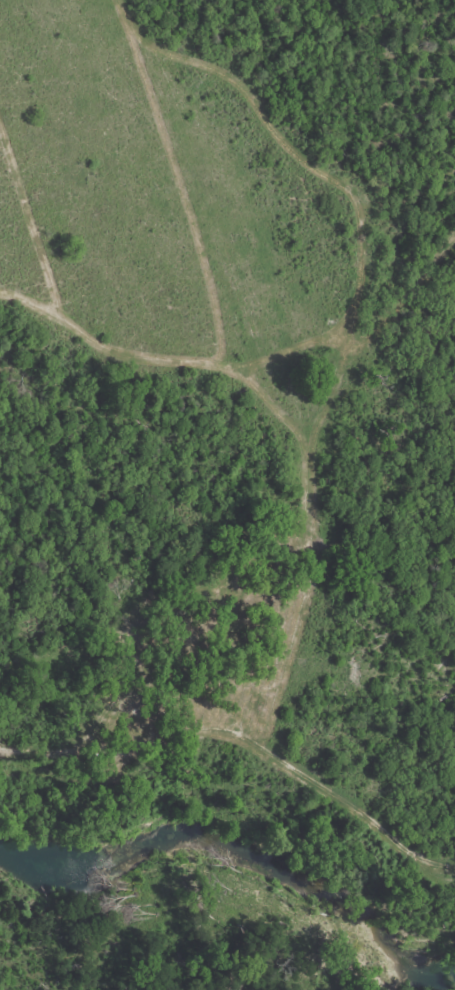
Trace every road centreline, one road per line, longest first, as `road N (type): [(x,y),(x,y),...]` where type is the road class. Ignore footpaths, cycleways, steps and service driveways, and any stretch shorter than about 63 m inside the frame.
road 1 (residential): [(0,292),(125,350),(227,355),(382,337),(454,248)]
road 2 (residential): [(382,337),(320,431),(312,513),(328,558),(417,602),(454,643)]
road 3 (residential): [(328,558),(150,602),(63,653),(0,667)]

